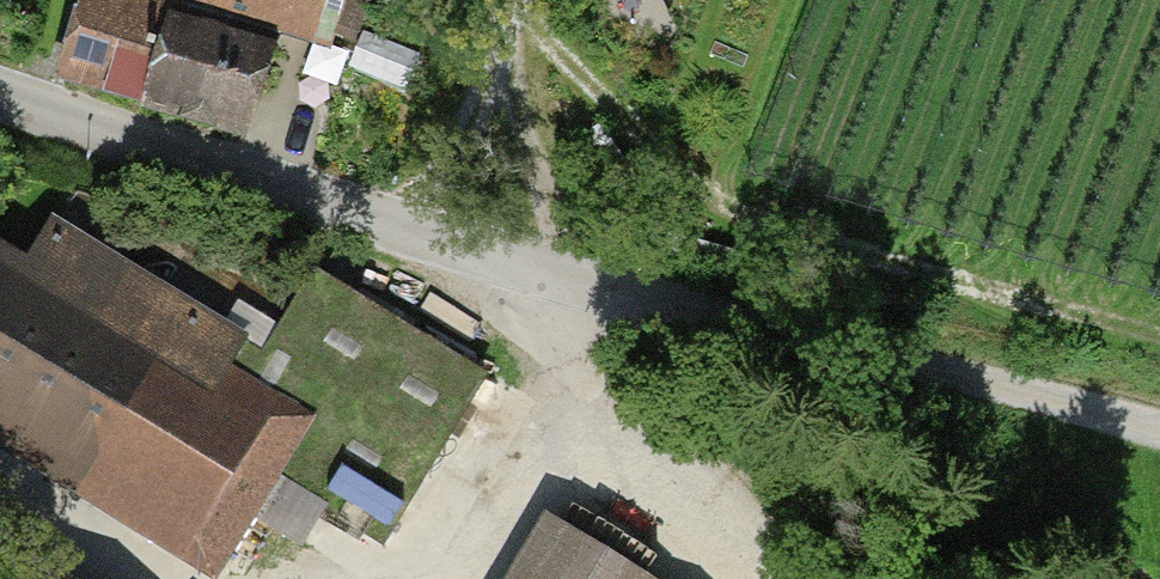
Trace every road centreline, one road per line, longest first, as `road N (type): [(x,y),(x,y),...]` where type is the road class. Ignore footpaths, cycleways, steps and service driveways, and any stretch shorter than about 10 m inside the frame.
road 1 (track): [(551,274),(1159,430)]
road 2 (unclassified): [(0,92),(551,274)]
road 3 (track): [(551,274),(588,360),(801,578)]
road 4 (track): [(523,0),(551,274)]
road 5 (track): [(455,578),(588,360)]

